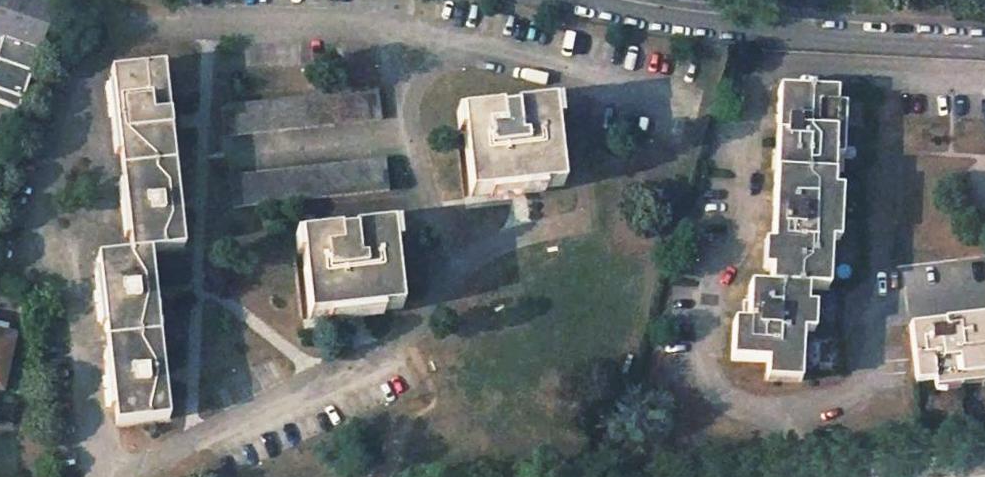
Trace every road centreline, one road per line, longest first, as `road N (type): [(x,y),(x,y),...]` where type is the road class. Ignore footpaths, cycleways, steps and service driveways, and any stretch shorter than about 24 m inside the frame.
road 1 (residential): [(558,0),(668,28),(984,47)]

